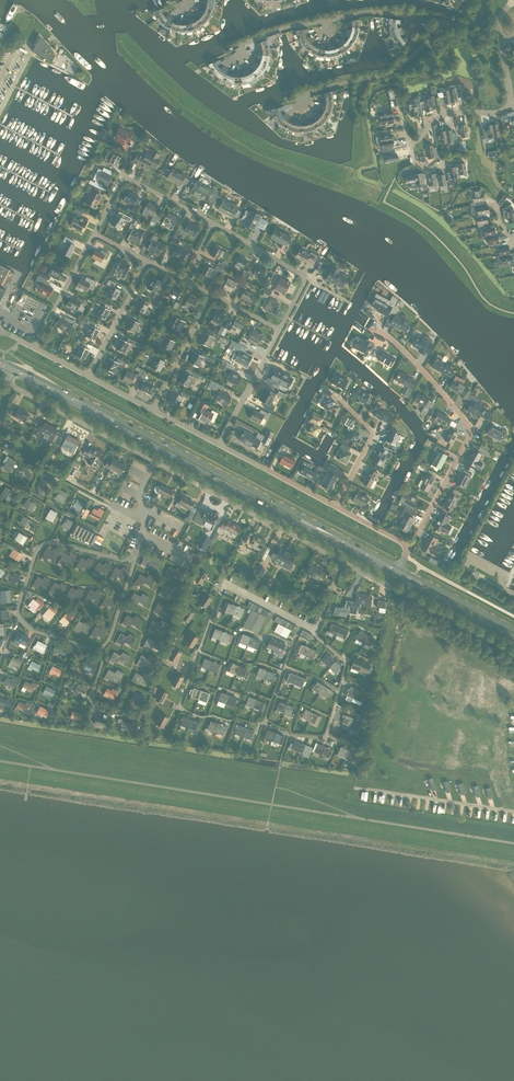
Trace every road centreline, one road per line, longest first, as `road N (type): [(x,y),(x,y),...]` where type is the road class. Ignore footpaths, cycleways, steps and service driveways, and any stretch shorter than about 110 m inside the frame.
road 1 (primary): [(399,568),(16,367)]
road 2 (primary): [(13,373),(396,574)]
road 3 (unclassified): [(513,653),(156,462)]
road 4 (residential): [(412,546),(472,430),(409,354),(376,329)]
road 5 (residential): [(232,51),(293,26),(359,13),(447,25)]
road 6 (residential): [(299,98),(392,72),(447,25)]
road 7 (unclassified): [(156,462),(7,383)]
road 8 (residential): [(133,559),(44,545),(21,619)]
road 9 (residential): [(282,328),(305,274),(215,223)]
road 10 (residential): [(215,223),(125,178),(96,232)]
road 11 (residential): [(338,506),(374,438),(345,404),(333,427)]
road 12 (primary): [(396,574),(513,637)]
road 13 (residential): [(338,506),(221,444)]
road 14 (residential): [(221,444),(282,328)]
road 15 (residential): [(155,408),(215,292)]
road 16 (primary): [(513,630),(399,568)]
road 17 (residential): [(36,347),(96,232)]
road 18 (residential): [(90,374),(149,260)]

